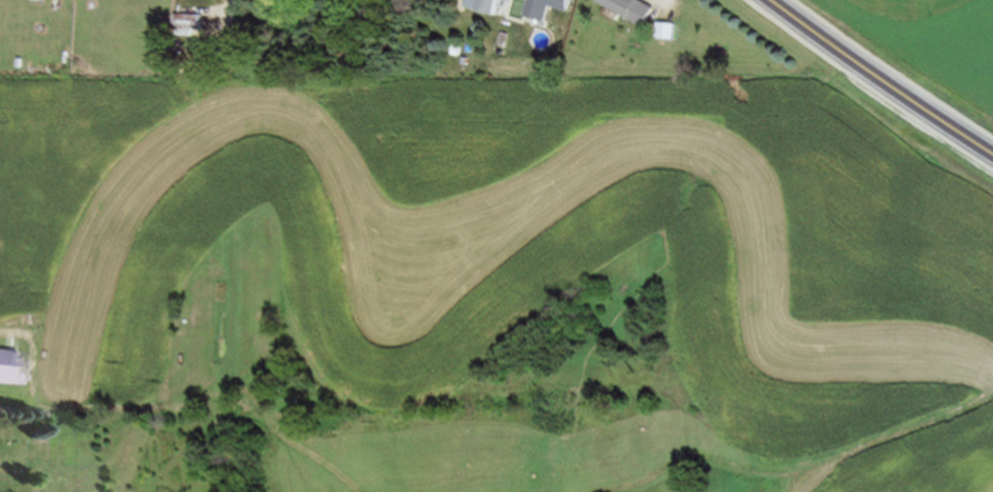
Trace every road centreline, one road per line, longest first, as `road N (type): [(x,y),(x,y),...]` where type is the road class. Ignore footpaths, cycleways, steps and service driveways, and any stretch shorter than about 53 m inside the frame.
road 1 (primary): [(992,151),(774,0)]

